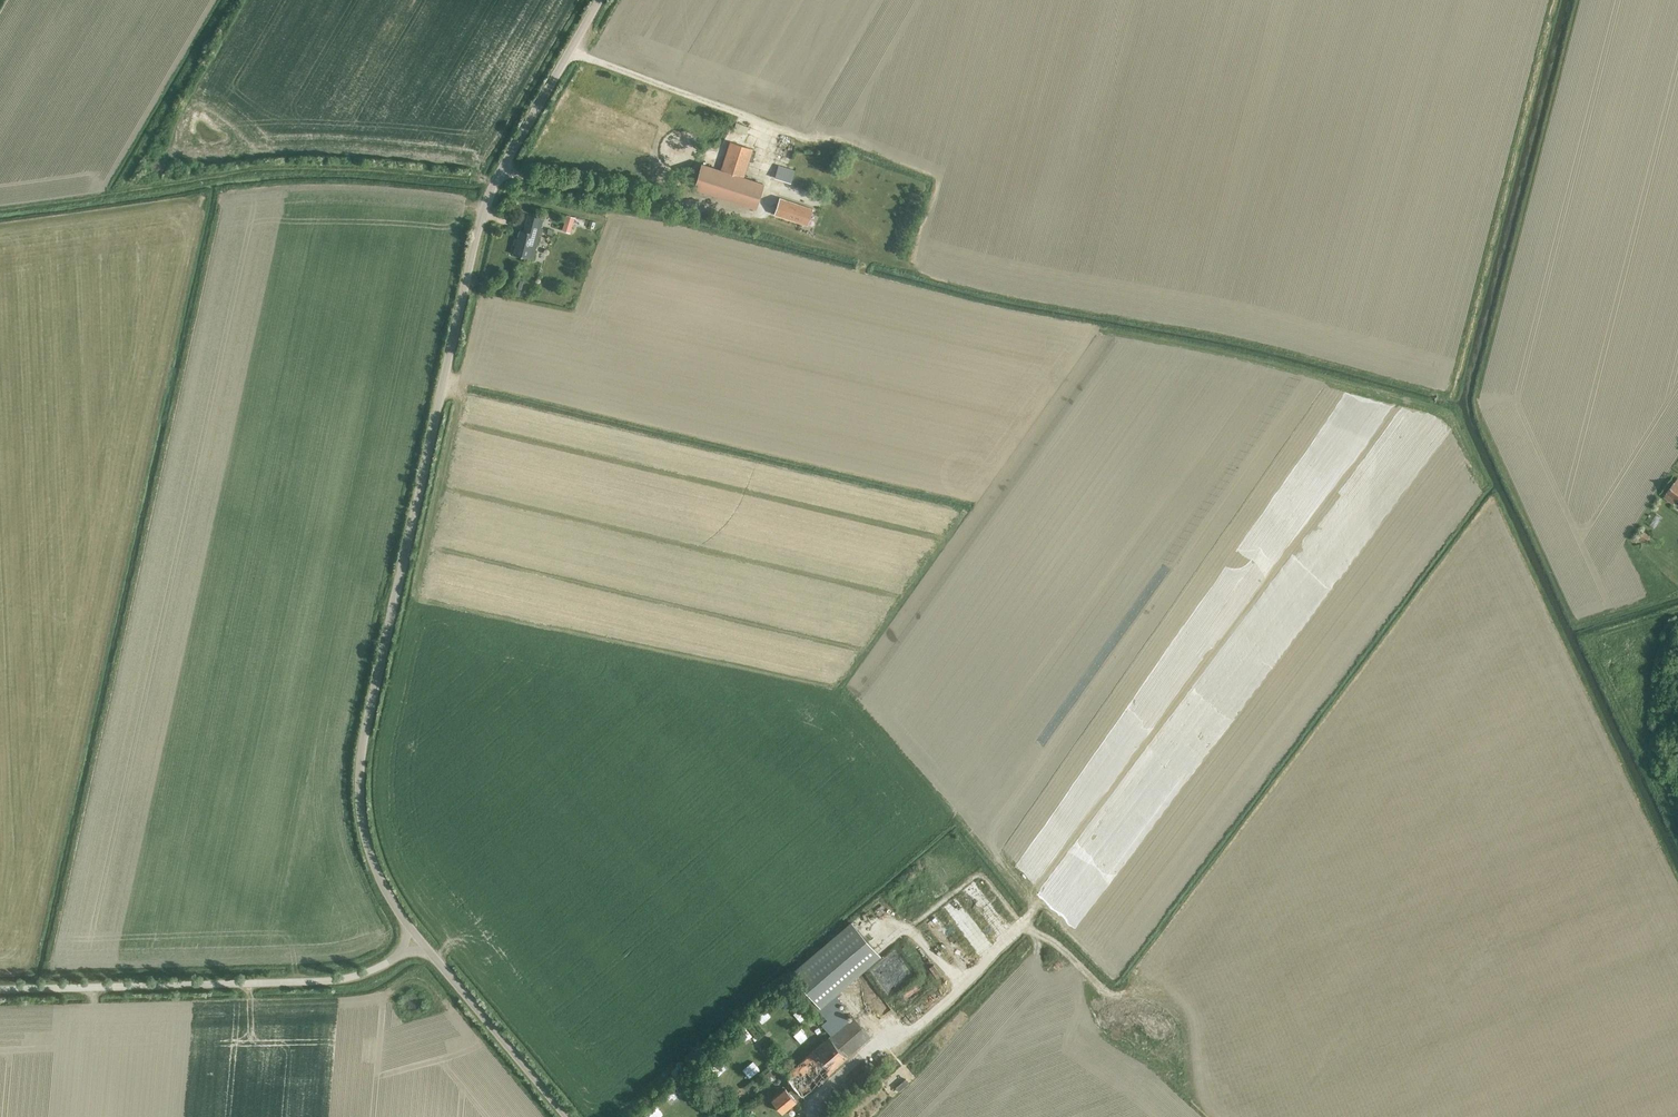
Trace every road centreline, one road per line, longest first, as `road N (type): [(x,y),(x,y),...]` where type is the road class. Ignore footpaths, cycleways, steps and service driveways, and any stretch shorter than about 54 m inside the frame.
road 1 (unclassified): [(419,939),(369,851),(359,782),(365,726),(484,209),(599,0)]
road 2 (unclassified): [(419,939),(387,963),(342,979),(0,992)]
road 3 (track): [(1677,839),(1585,639),(1677,609)]
road 4 (track): [(810,1116),(811,1102),(885,1036),(903,1035),(930,1014),(1021,926)]
road 5 (unclassified): [(567,1116),(419,939)]

